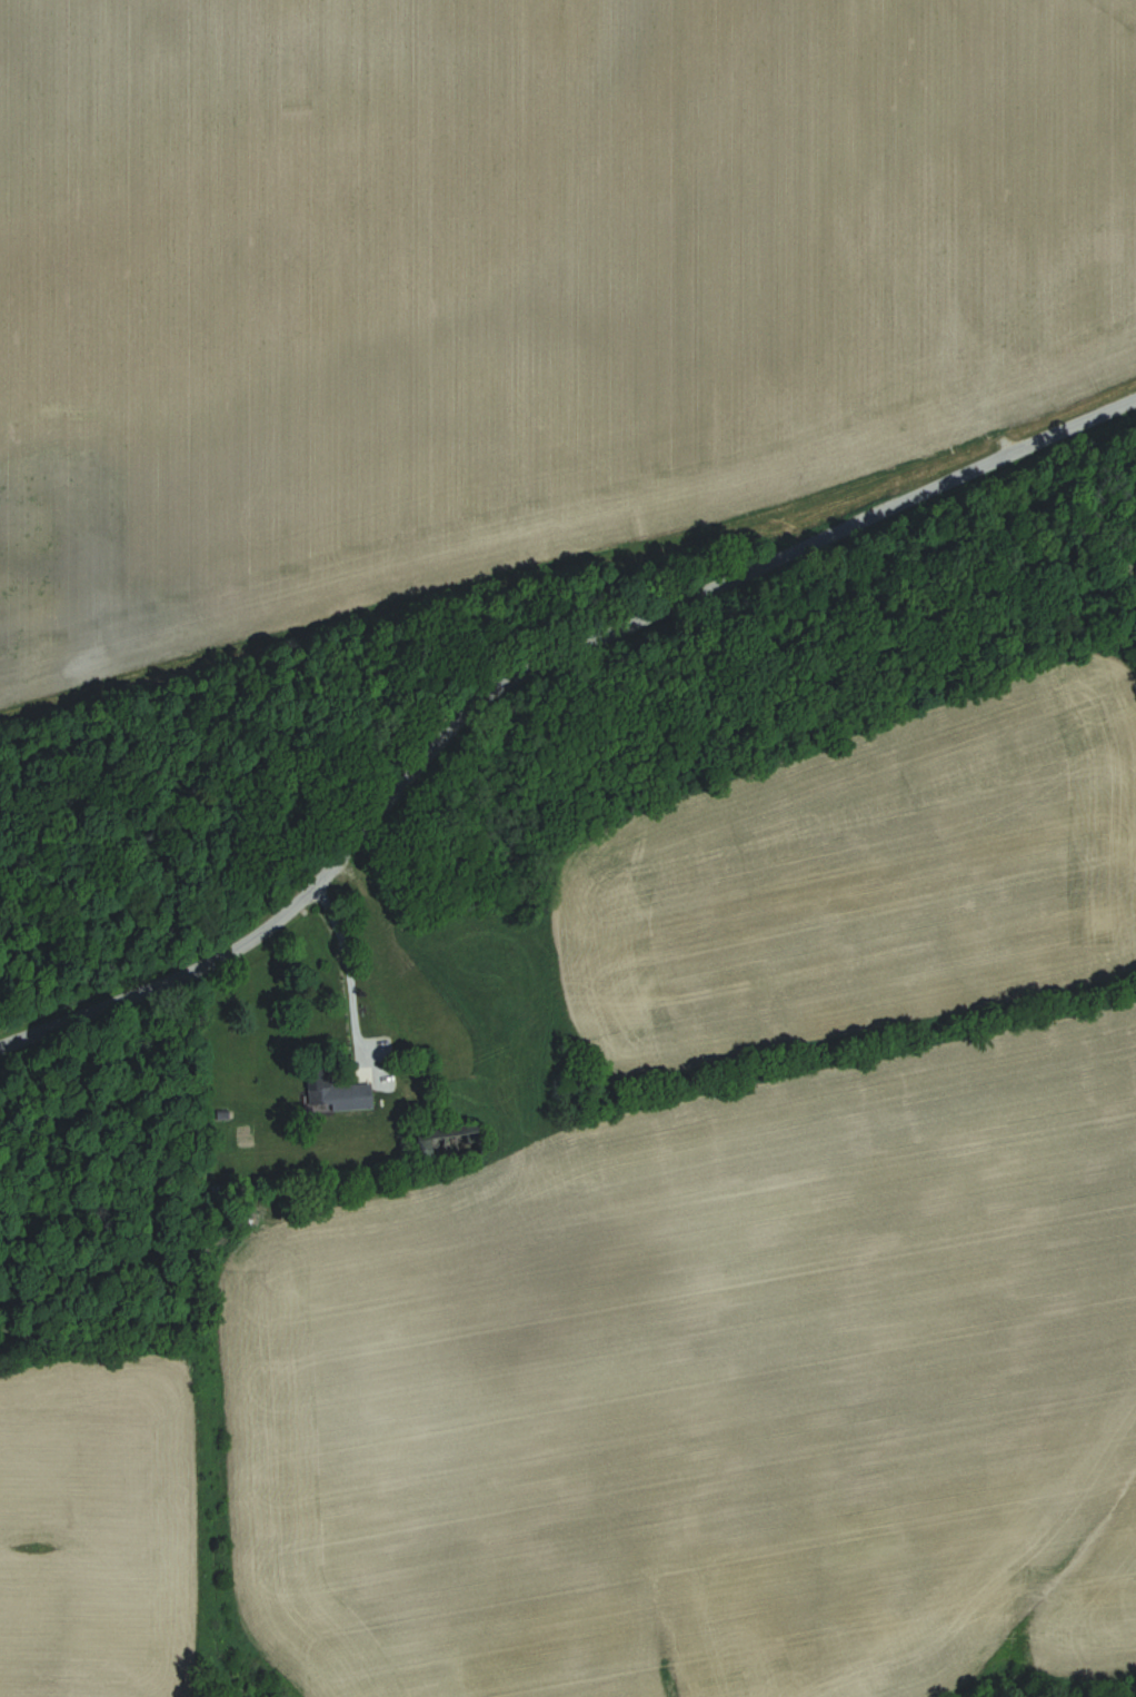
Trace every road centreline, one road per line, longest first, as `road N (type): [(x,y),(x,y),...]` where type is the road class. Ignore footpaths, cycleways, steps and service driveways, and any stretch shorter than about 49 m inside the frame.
road 1 (residential): [(0,1058),(189,986),(292,906),(439,731),(507,682),(714,597),(1135,402)]

